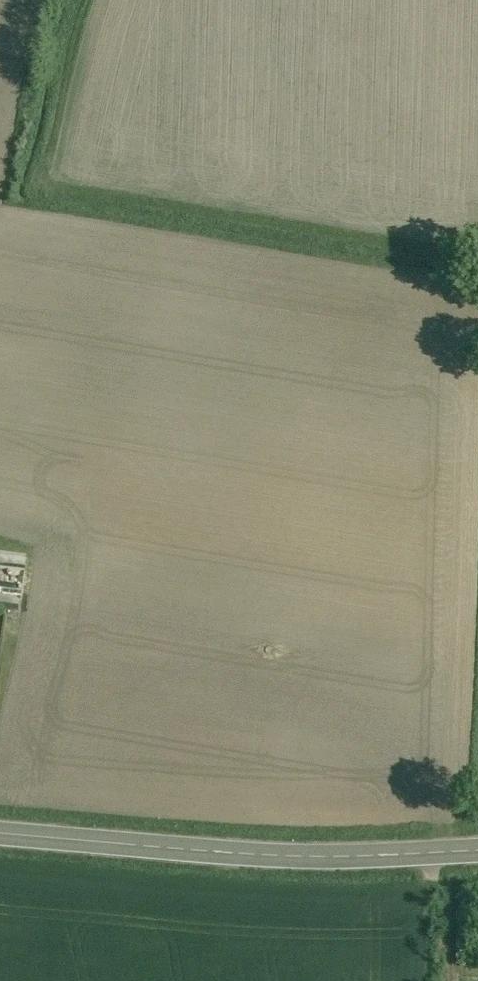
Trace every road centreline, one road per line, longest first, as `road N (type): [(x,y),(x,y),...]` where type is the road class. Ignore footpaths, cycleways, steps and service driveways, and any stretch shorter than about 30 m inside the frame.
road 1 (secondary): [(0,833),(344,857),(477,851)]

